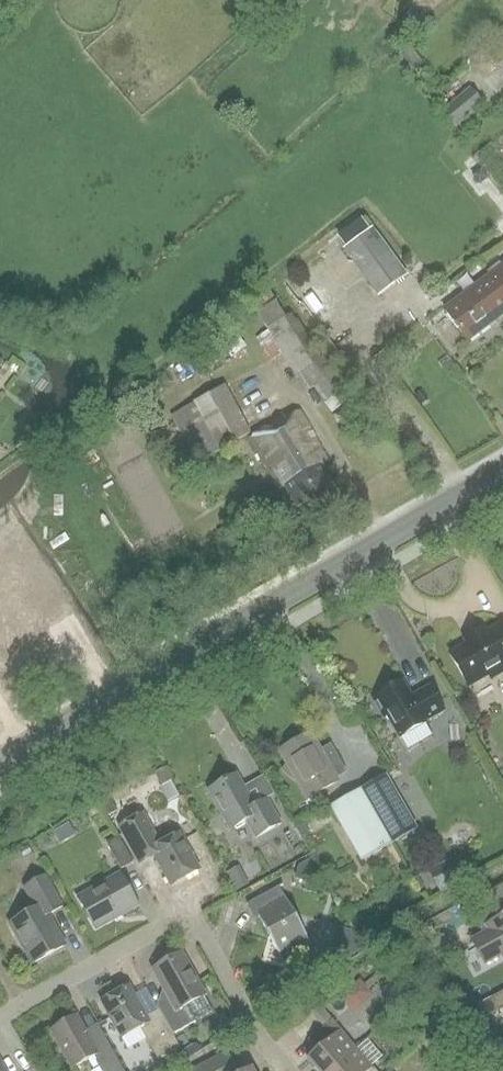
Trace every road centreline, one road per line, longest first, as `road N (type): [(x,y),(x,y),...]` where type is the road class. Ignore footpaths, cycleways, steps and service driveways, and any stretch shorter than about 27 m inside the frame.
road 1 (secondary): [(0,762),(502,473)]
road 2 (residential): [(287,1070),(191,912),(0,1019)]

